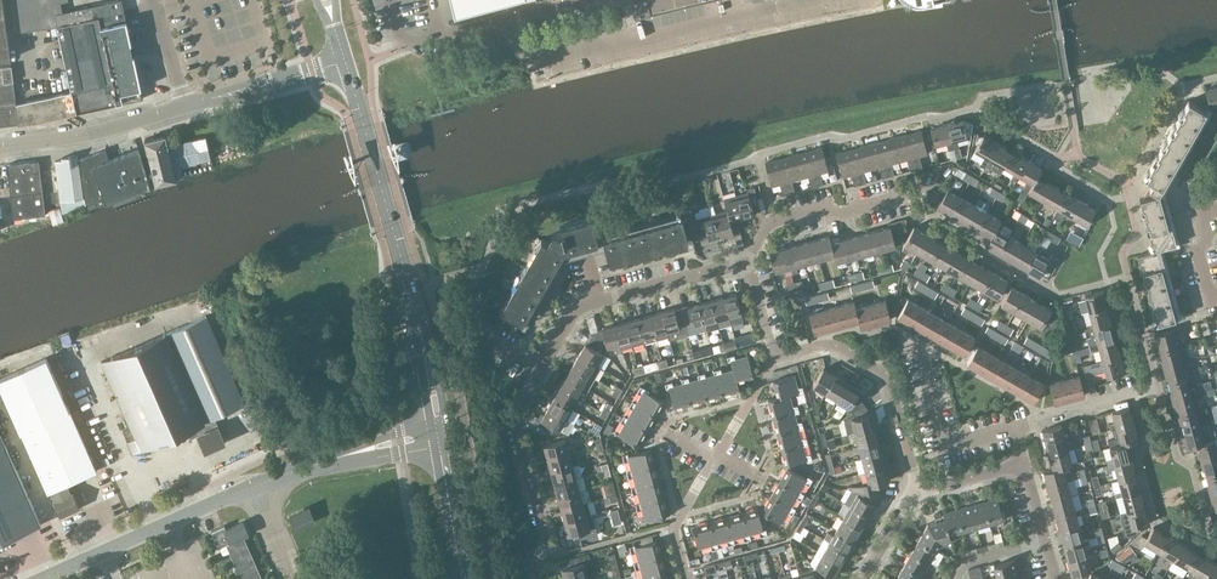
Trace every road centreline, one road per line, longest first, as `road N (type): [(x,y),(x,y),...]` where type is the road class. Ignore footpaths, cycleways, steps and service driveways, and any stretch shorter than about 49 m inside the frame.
road 1 (residential): [(746,261),(579,308),(534,382)]
road 2 (residential): [(919,492),(883,374),(827,345),(774,358)]
road 3 (tertiary): [(410,289),(345,62)]
road 4 (unclassified): [(42,578),(254,487)]
road 5 (residential): [(541,578),(547,537),(516,422),(534,382)]
road 6 (unclassified): [(0,146),(89,134),(186,105)]
road 7 (residential): [(746,261),(768,222),(908,195)]
road 8 (residential): [(918,350),(944,447),(1014,428)]
road 9 (unclassified): [(186,105),(345,62)]
road 10 (tertiary): [(449,433),(410,289)]
road 11 (tertiary): [(473,578),(449,433)]
road 12 (unclassified): [(439,35),(579,0)]
road 13 (tertiary): [(410,289),(431,424)]
road 14 (tertiary): [(435,448),(457,578)]
road 15 (residential): [(685,578),(673,529),(713,459)]
road 16 (residential): [(1014,428),(1132,396)]

